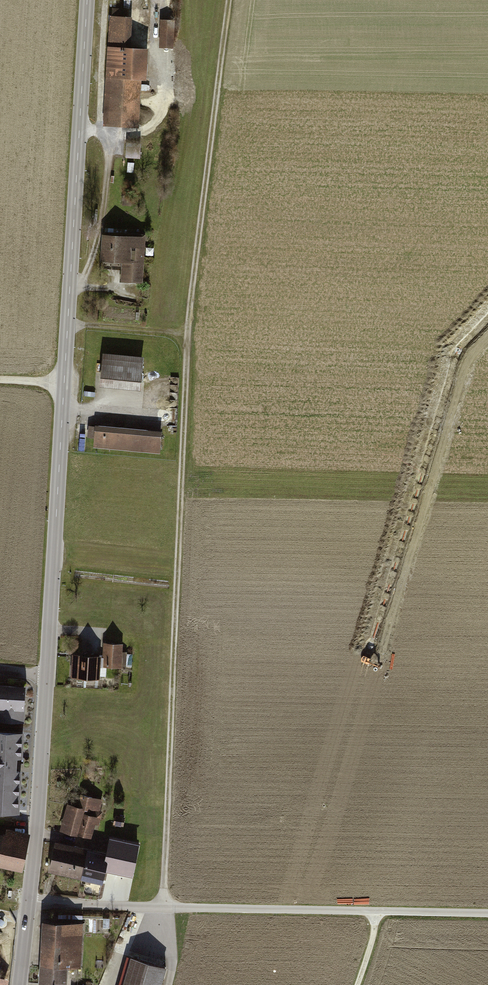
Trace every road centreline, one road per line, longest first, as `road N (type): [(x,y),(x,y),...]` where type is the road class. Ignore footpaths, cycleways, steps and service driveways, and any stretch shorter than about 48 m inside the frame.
road 1 (track): [(163,907),(188,336),(232,0)]
road 2 (tertiary): [(88,0),(30,900)]
road 3 (residential): [(30,900),(487,914)]
road 4 (track): [(80,129),(97,133),(107,148),(107,175),(83,284),(70,289)]
road 5 (track): [(152,0),(158,122),(141,132),(97,133)]
road 6 (track): [(107,0),(97,133)]

